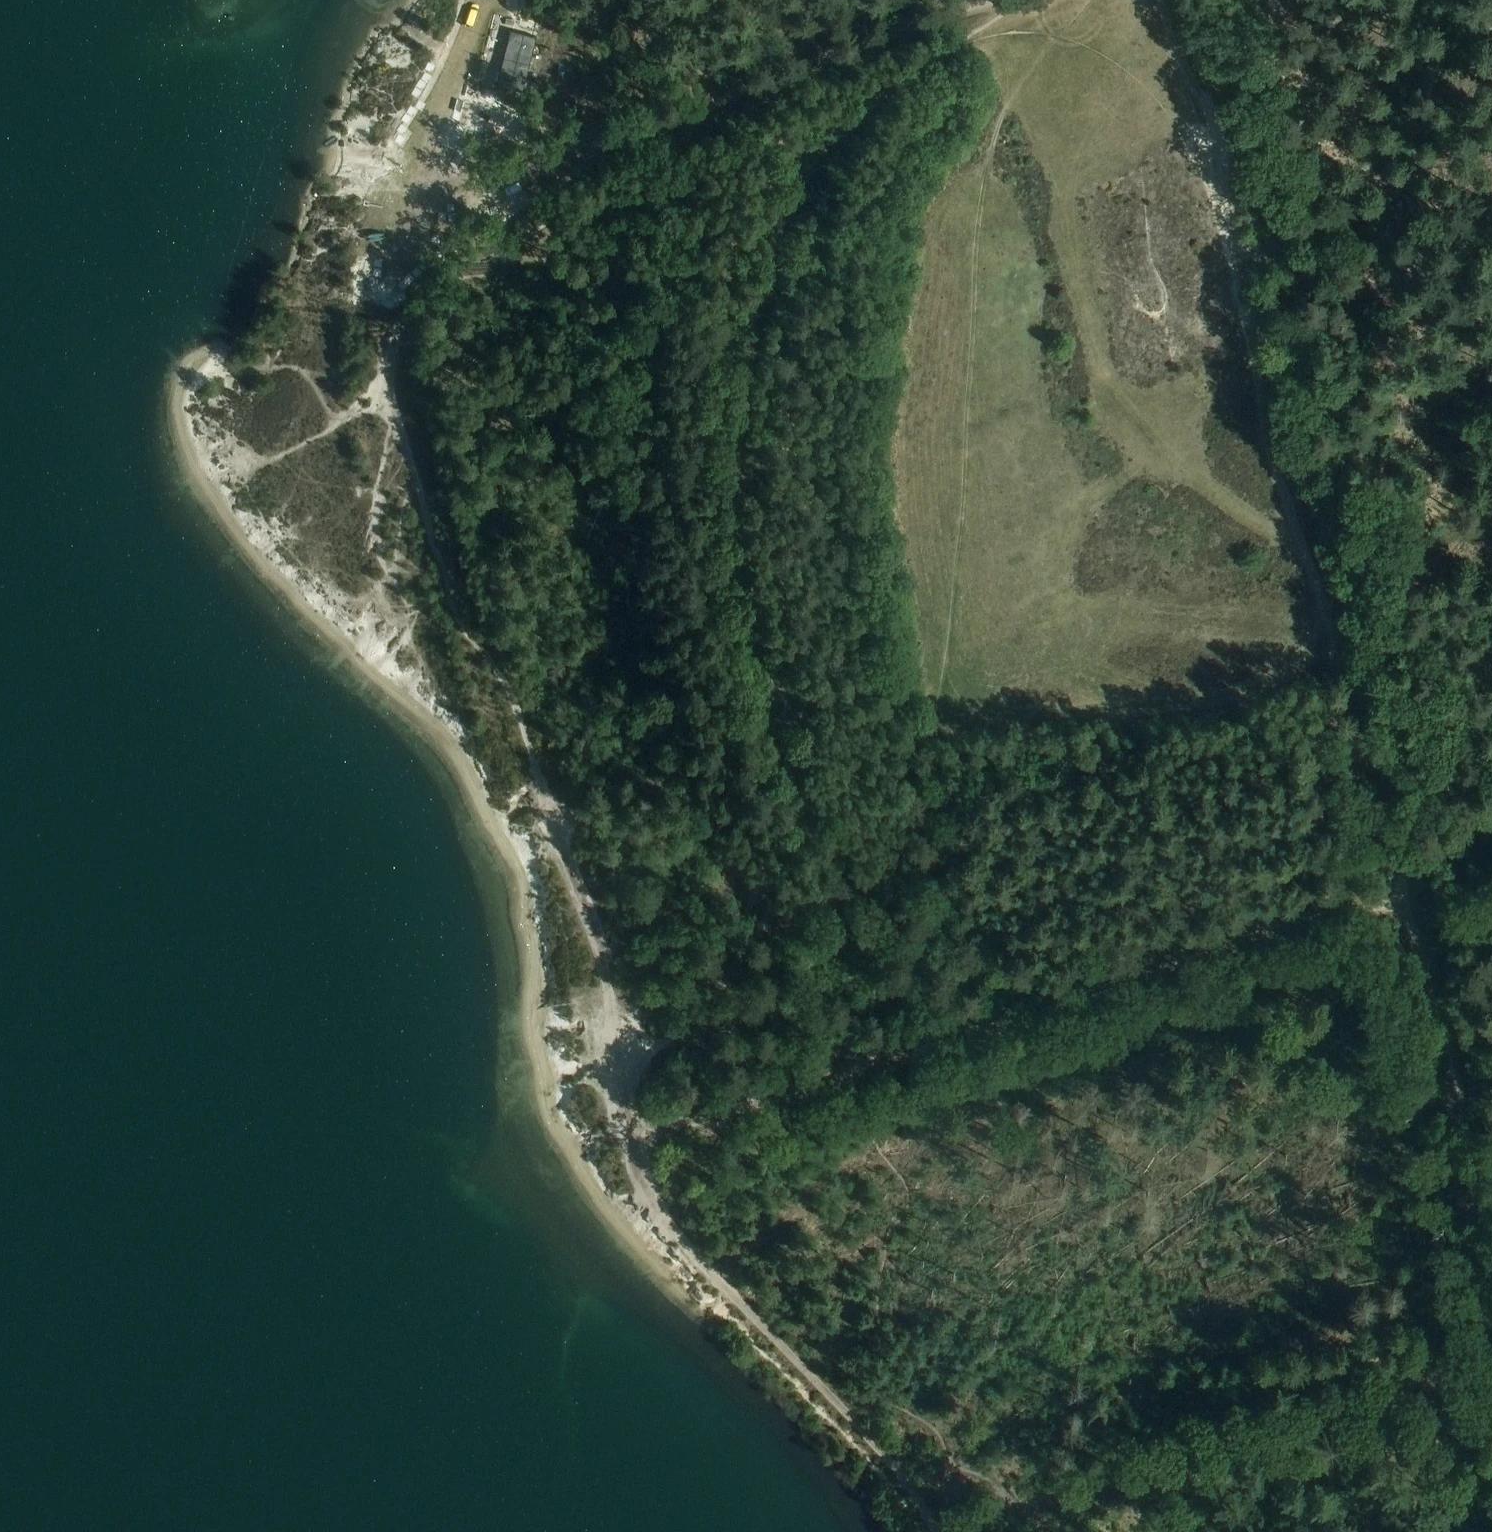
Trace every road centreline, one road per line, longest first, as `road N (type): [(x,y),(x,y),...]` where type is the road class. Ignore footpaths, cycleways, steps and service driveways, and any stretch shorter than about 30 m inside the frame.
road 1 (track): [(827,1080),(1335,907),(1414,913),(1455,1062),(1491,1263)]
road 2 (track): [(1170,0),(1217,130),(1231,265),(1273,451),(1336,644),(1375,733),(1414,913)]
road 3 (track): [(1031,0),(902,84),(829,144),(792,208),(769,276),(739,443),(740,517),(761,640),(799,778)]
road 4 (track): [(716,103),(757,81),(1010,0)]
road 5 (track): [(635,1138),(743,1117),(827,1080)]

